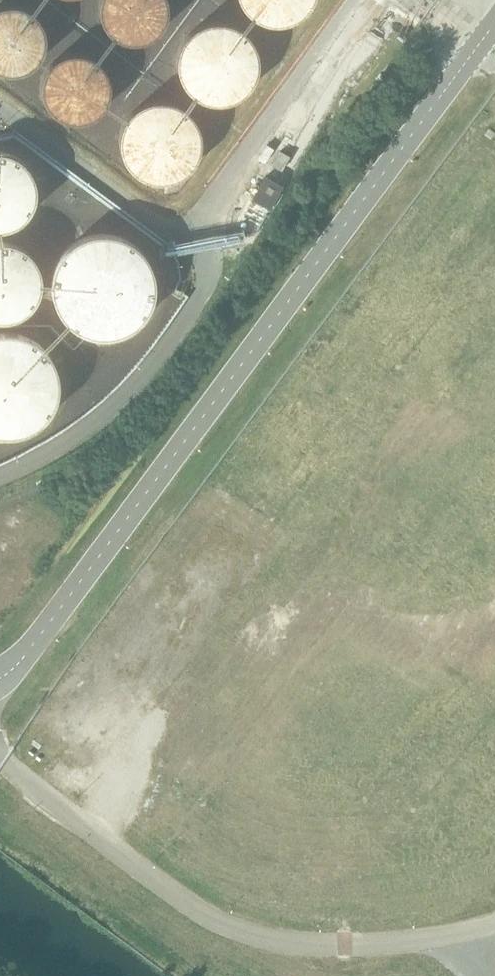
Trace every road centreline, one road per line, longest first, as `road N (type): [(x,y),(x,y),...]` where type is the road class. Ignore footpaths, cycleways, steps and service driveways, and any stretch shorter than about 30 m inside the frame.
road 1 (unclassified): [(0,675),(32,646),(494,21)]

